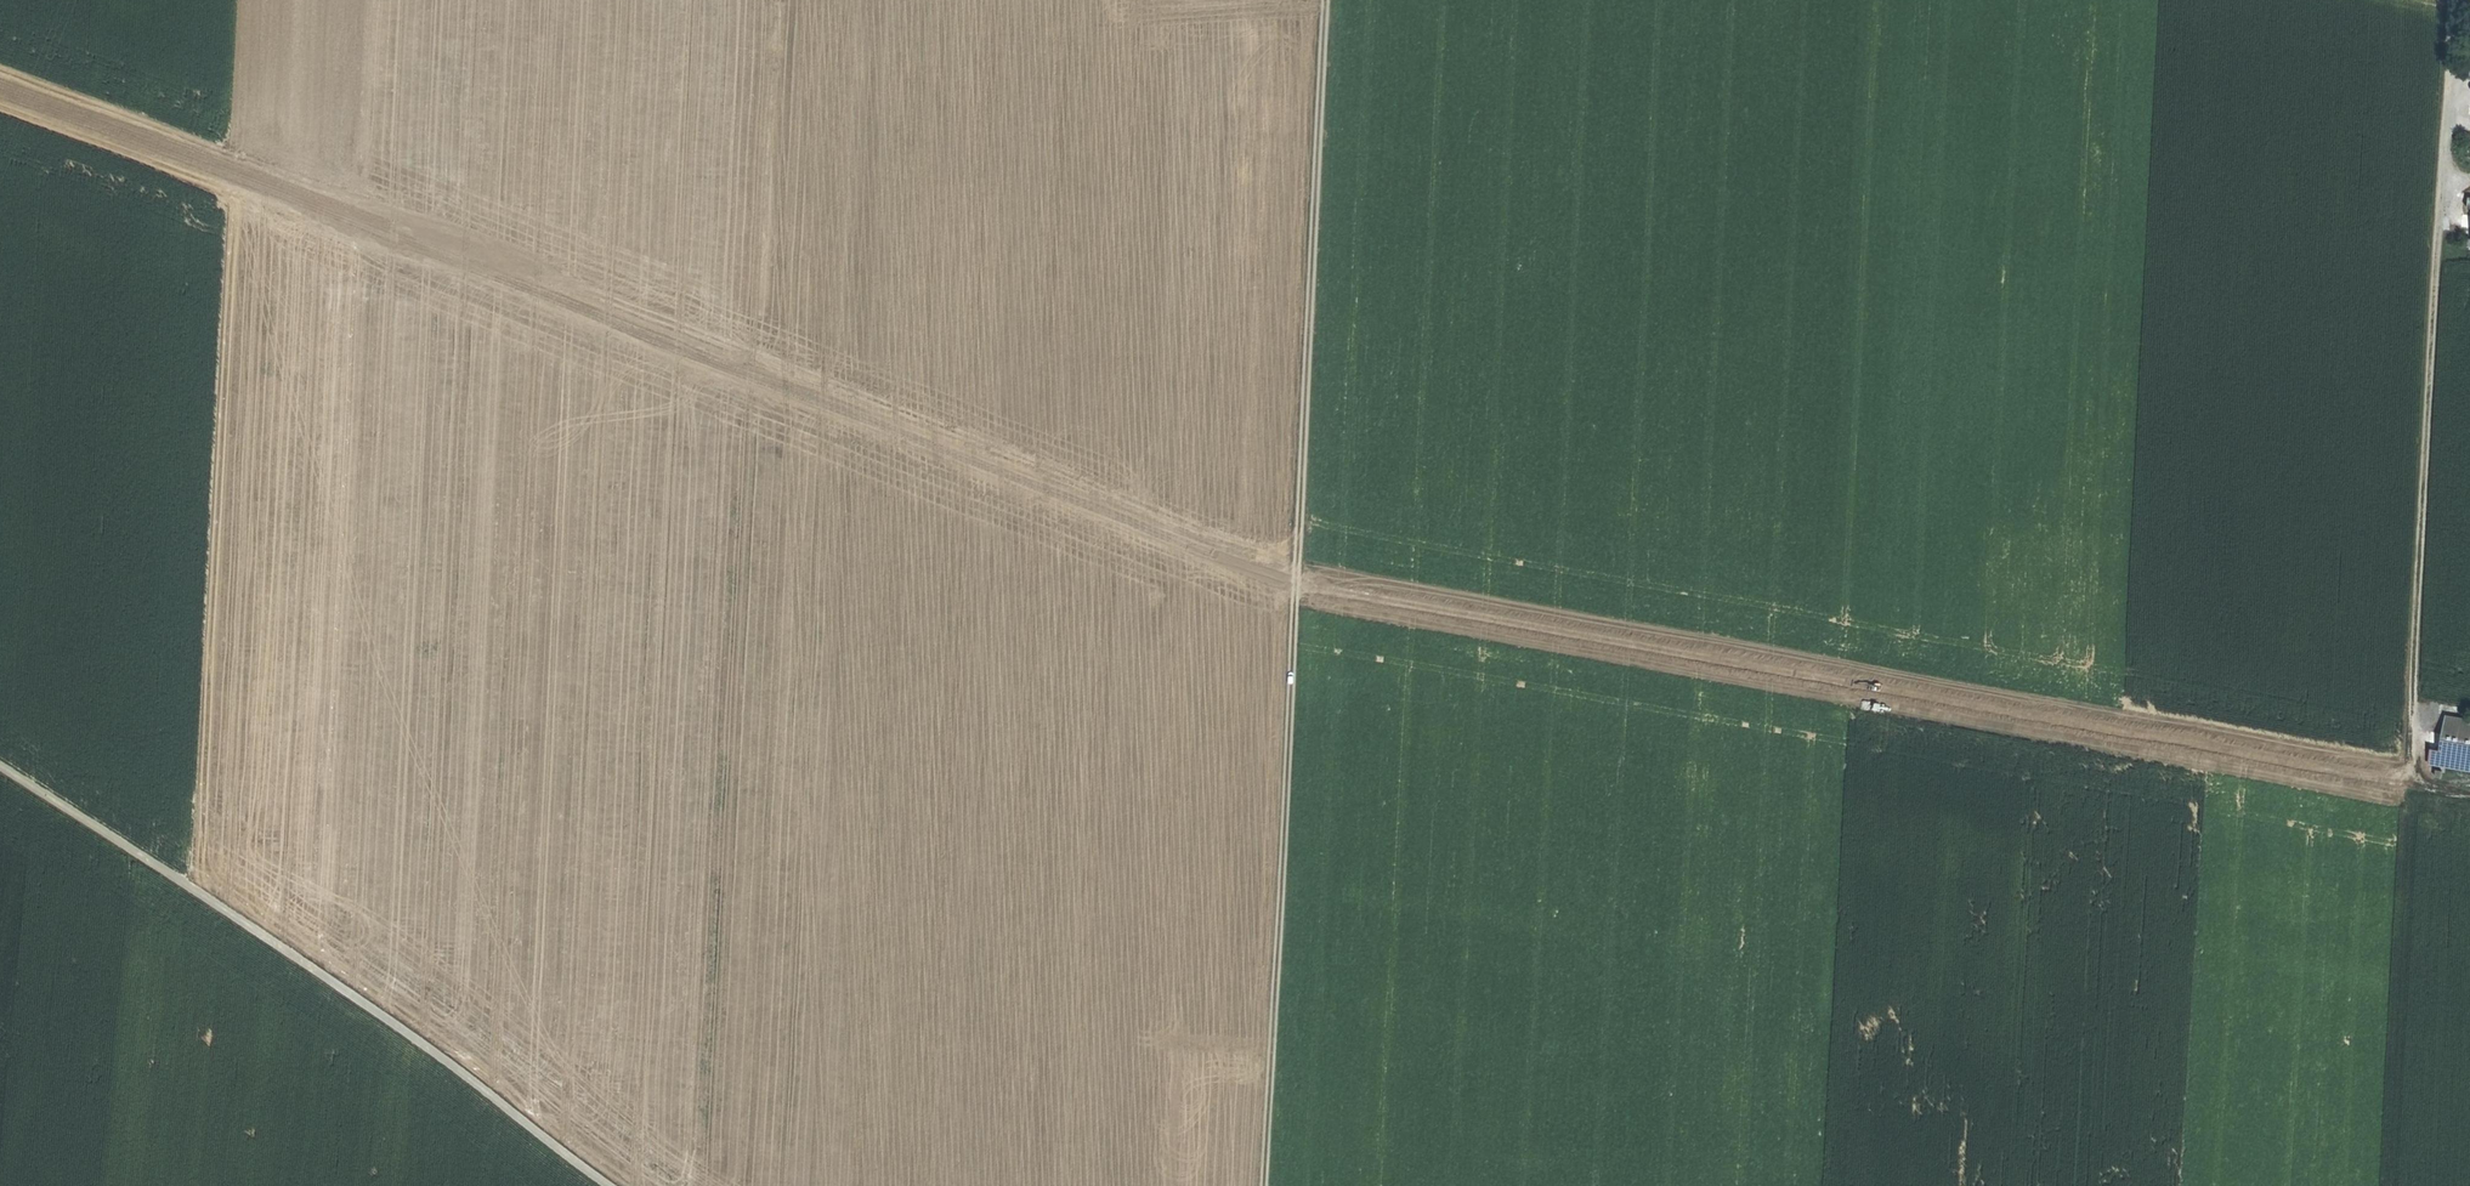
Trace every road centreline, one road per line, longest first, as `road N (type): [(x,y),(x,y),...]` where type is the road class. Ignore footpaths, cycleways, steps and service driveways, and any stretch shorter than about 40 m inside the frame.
road 1 (track): [(1267,1185),(1326,0)]
road 2 (track): [(2469,793),(2412,783),(2452,0)]
road 3 (track): [(618,1185),(373,998),(0,759)]

